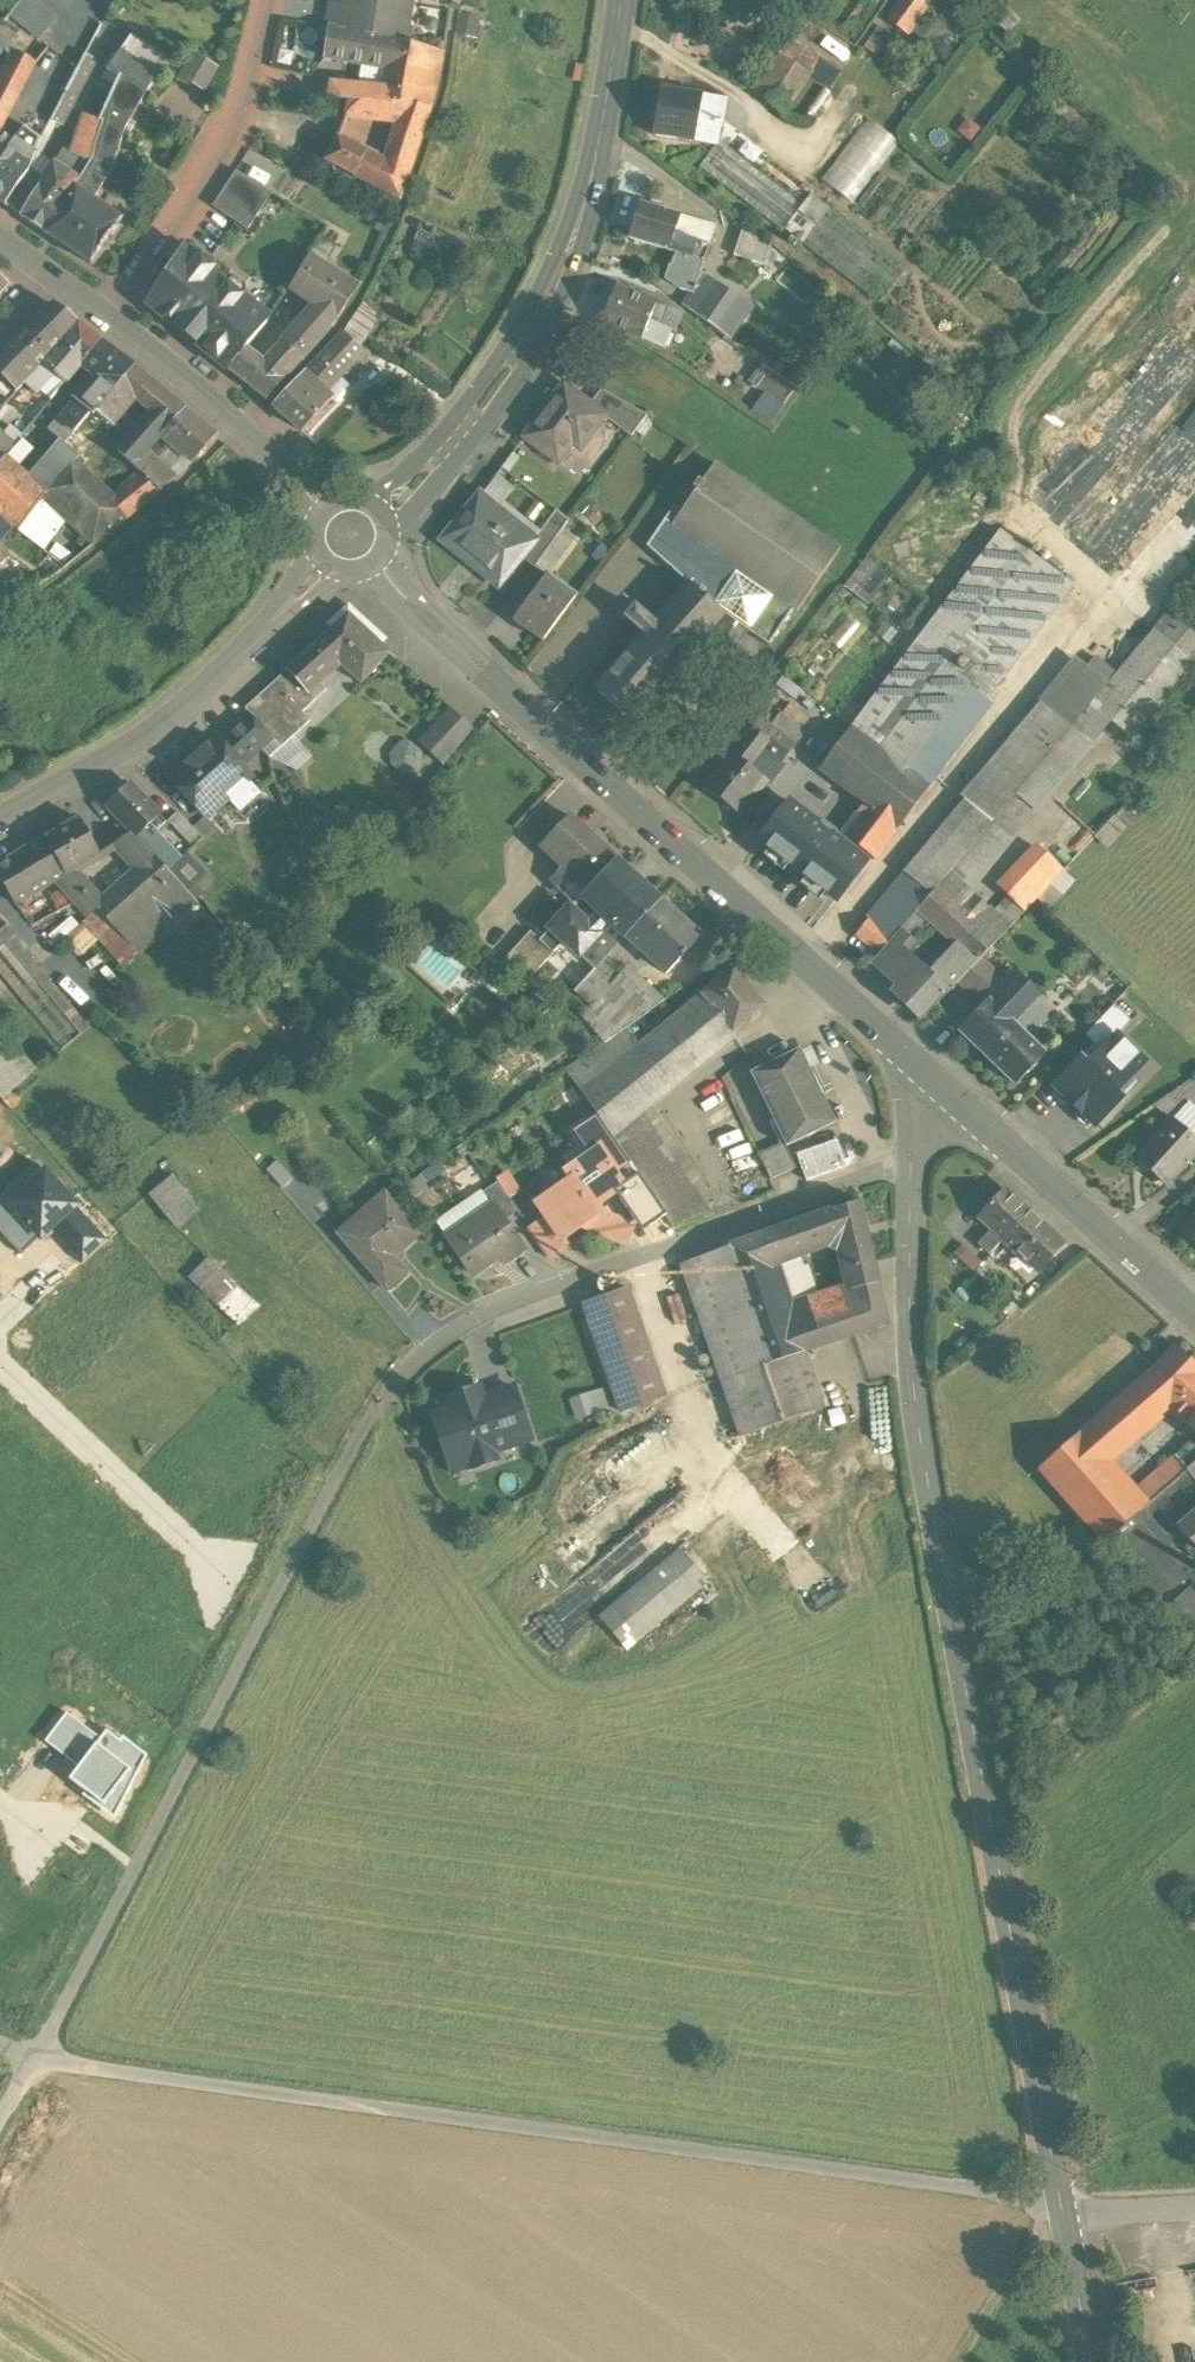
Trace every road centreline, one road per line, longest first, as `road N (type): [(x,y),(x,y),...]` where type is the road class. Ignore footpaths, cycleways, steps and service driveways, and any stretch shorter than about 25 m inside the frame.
road 1 (tertiary): [(1062,2222),(913,1403),(913,1169)]
road 2 (track): [(35,2061),(1060,2203)]
road 3 (tertiary): [(948,1101),(575,764),(375,564)]
road 4 (track): [(401,1384),(369,1431),(35,2061)]
road 5 (residential): [(913,1169),(517,1306),(438,1347),(401,1384)]
road 6 (secondary): [(328,565),(156,731),(0,818)]
road 7 (residential): [(269,0),(240,123),(106,321)]
road 8 (secondary): [(535,325),(558,289),(589,195),(622,0)]
road 9 (tertiary): [(1194,1326),(948,1101)]
road 10 (residential): [(0,1371),(226,1574)]
road 11 (tertiary): [(325,510),(242,431),(106,321)]
road 12 (secondary): [(388,532),(517,379),(535,350),(535,325)]
road 13 (secondary): [(535,325),(511,337),(467,403),(368,504)]
road 14 (track): [(1065,2235),(1037,2240),(960,2361)]
road 15 (tertiary): [(1092,2361),(1062,2222)]
road 16 (residential): [(1194,2211),(1062,2222)]

